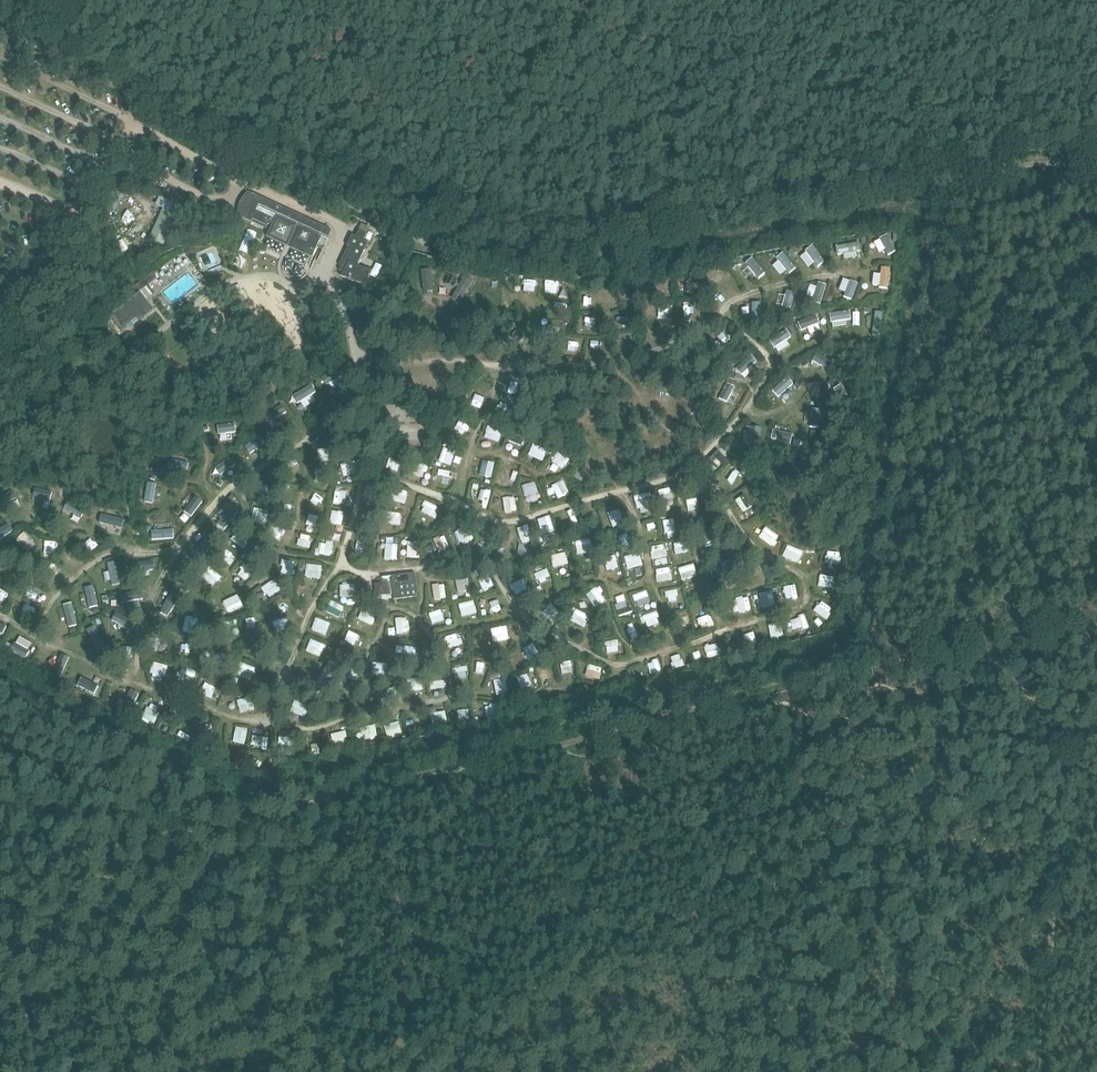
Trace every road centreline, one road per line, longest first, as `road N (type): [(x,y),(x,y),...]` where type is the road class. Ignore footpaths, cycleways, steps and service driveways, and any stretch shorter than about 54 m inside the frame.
road 1 (track): [(0,28),(411,210),(495,231),(624,234),(948,181)]
road 2 (track): [(580,687),(799,596),(798,580),(734,531),(692,471),(776,366),(711,318),(668,346),(598,365),(525,370),(360,349)]
road 3 (track): [(0,55),(346,222),(325,268),(307,279),(256,273),(217,284),(125,355)]
road 4 (track): [(878,665),(371,789)]
road 5 (track): [(0,614),(147,689),(161,687),(222,714),(323,724),(477,698)]
road 6 (track): [(948,181),(878,665)]
road 7 (track): [(368,394),(232,485),(181,549),(94,558),(32,633)]
road 8 (track): [(371,789),(0,878)]
road 9 (track): [(369,575),(469,557),(524,524),(692,471)]
road 10 (track): [(434,648),(524,617),(482,549),(478,511),(458,494),(365,467)]
road 11 (track): [(329,417),(279,552),(247,596)]
road 12 (track): [(576,594),(524,617),(623,668)]
road 13 (track): [(110,150),(238,205),(249,179)]
road 14 (track): [(147,600),(161,622),(301,642)]
road 15 (track): [(664,650),(622,489)]
road 16 (track): [(710,630),(657,479)]
road 17 (track): [(711,318),(728,301),(857,266)]
road 18 (track): [(181,549),(136,632),(147,689)]
road 19 (track): [(1096,168),(1028,168),(948,181)]
road 20 (track): [(458,494),(476,427),(519,369)]
road 21 (track): [(462,700),(425,620),(425,571)]
road 22 (track): [(125,355),(95,370),(0,388)]
road 23 (track): [(360,349),(373,417),(365,467)]

